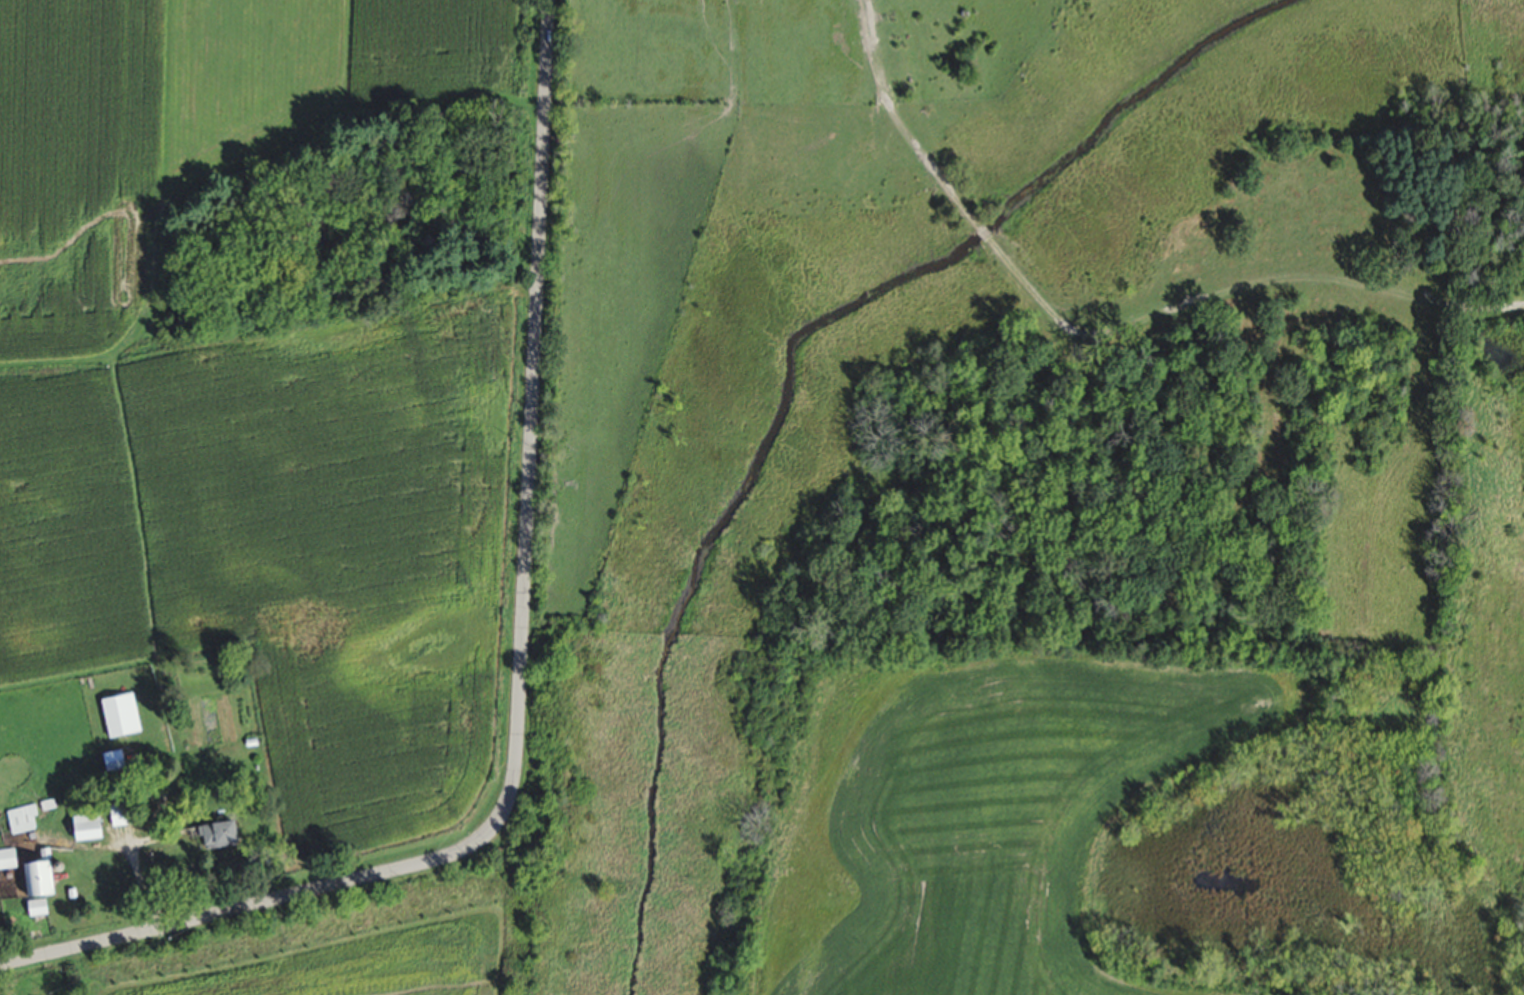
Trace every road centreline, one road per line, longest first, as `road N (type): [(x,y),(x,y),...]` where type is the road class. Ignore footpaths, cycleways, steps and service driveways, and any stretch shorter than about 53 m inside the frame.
road 1 (residential): [(0,965),(440,869),(478,848),(505,814),(516,765),(547,0)]

